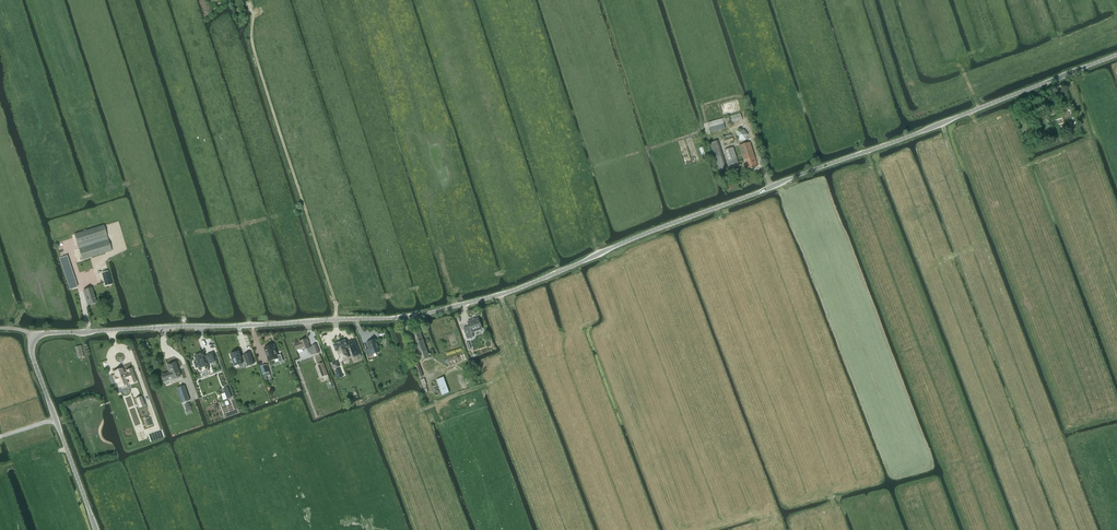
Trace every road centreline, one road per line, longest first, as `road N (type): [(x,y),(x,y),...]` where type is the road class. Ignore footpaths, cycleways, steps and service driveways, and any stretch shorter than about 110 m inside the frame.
road 1 (tertiary): [(35,337),(403,318),(454,307),(1116,55)]
road 2 (track): [(252,16),(252,43),(336,320)]
road 3 (track): [(427,13),(560,272)]
road 4 (track): [(573,266),(582,336),(652,529)]
road 5 (tertiary): [(97,529),(31,353),(35,337)]
road 6 (track): [(973,93),(1116,31)]
road 7 (track): [(913,278),(867,151)]

